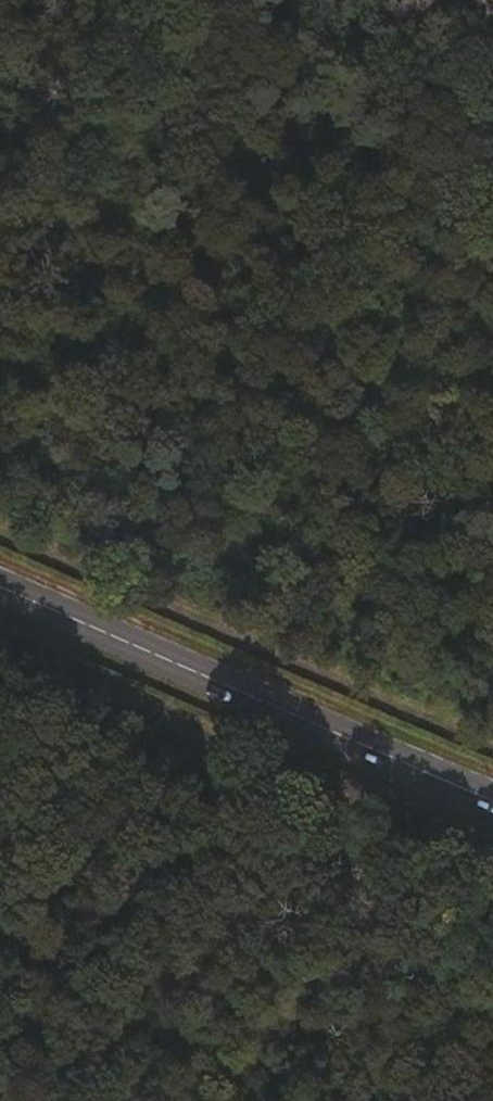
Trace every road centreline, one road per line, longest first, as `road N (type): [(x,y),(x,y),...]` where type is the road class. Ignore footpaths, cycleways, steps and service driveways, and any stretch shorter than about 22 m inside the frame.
road 1 (track): [(139,0),(492,504)]
road 2 (secondary): [(0,589),(492,803)]

